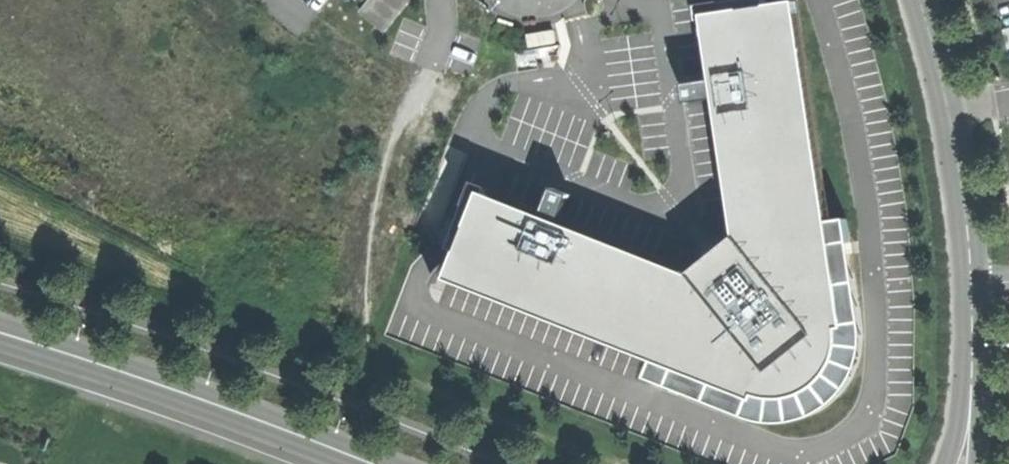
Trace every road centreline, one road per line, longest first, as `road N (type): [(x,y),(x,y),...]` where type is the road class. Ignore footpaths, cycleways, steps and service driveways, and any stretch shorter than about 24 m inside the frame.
road 1 (tertiary): [(0,331),(375,463)]
road 2 (residential): [(971,391),(973,289),(960,173),(919,0)]

